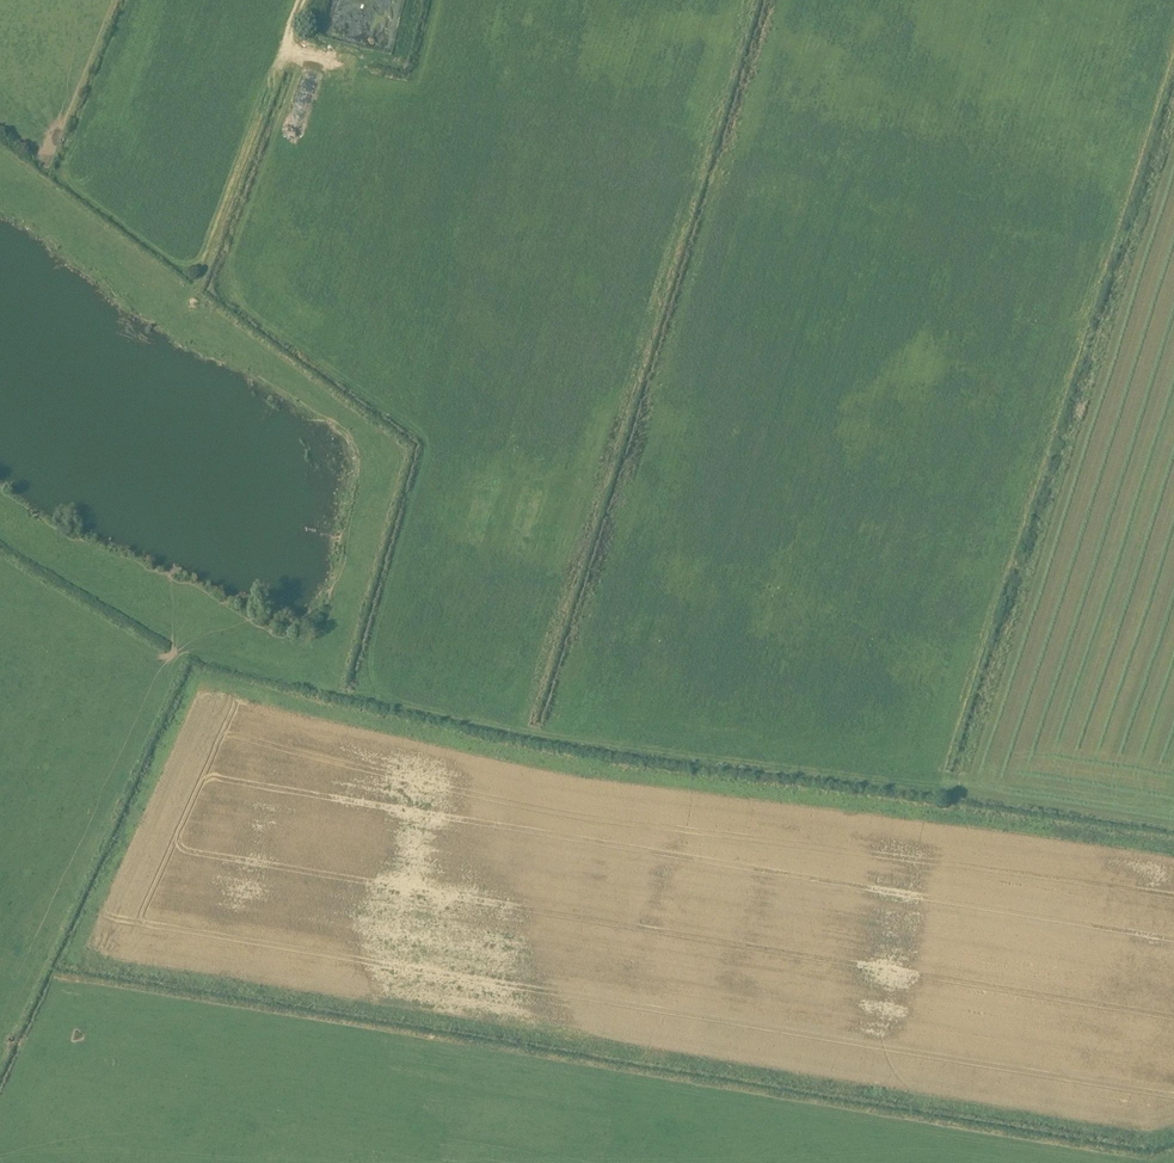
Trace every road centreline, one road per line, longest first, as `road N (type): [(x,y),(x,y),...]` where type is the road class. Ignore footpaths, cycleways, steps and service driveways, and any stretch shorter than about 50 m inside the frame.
road 1 (track): [(314,0),(203,248)]

